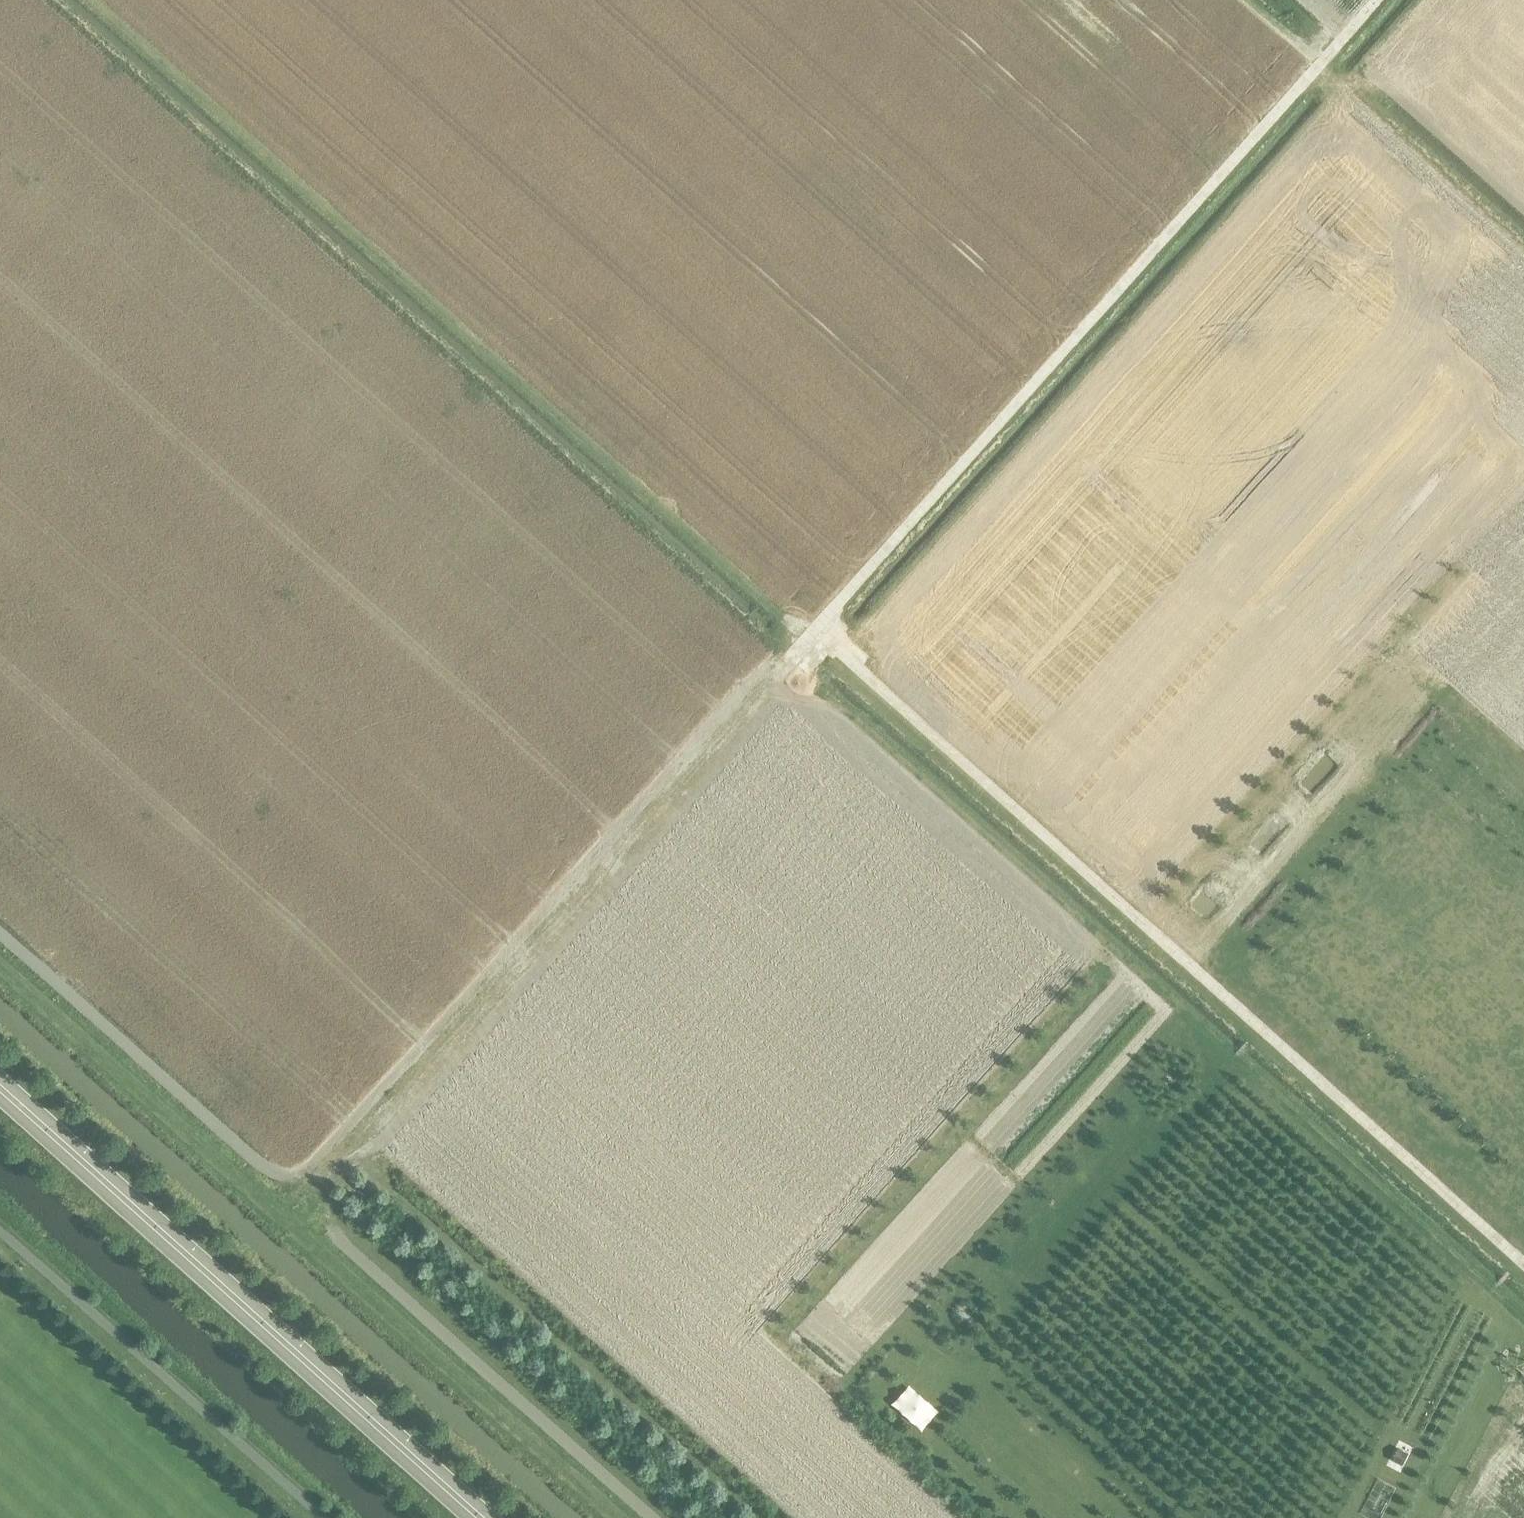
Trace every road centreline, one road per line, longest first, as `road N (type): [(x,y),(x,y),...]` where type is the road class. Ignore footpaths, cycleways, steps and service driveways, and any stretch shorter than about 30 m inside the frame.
road 1 (track): [(820,633),(830,611),(1377,0)]
road 2 (track): [(348,1151),(820,633)]
road 3 (secondary): [(480,1517),(0,1090)]
road 4 (track): [(1260,1028),(820,633)]
road 5 (track): [(1252,0),(1523,246)]
road 6 (track): [(1523,1263),(1260,1028)]
road 7 (track): [(691,535),(795,626),(820,633)]
road 8 (track): [(191,1098),(273,1171),(323,1176)]

